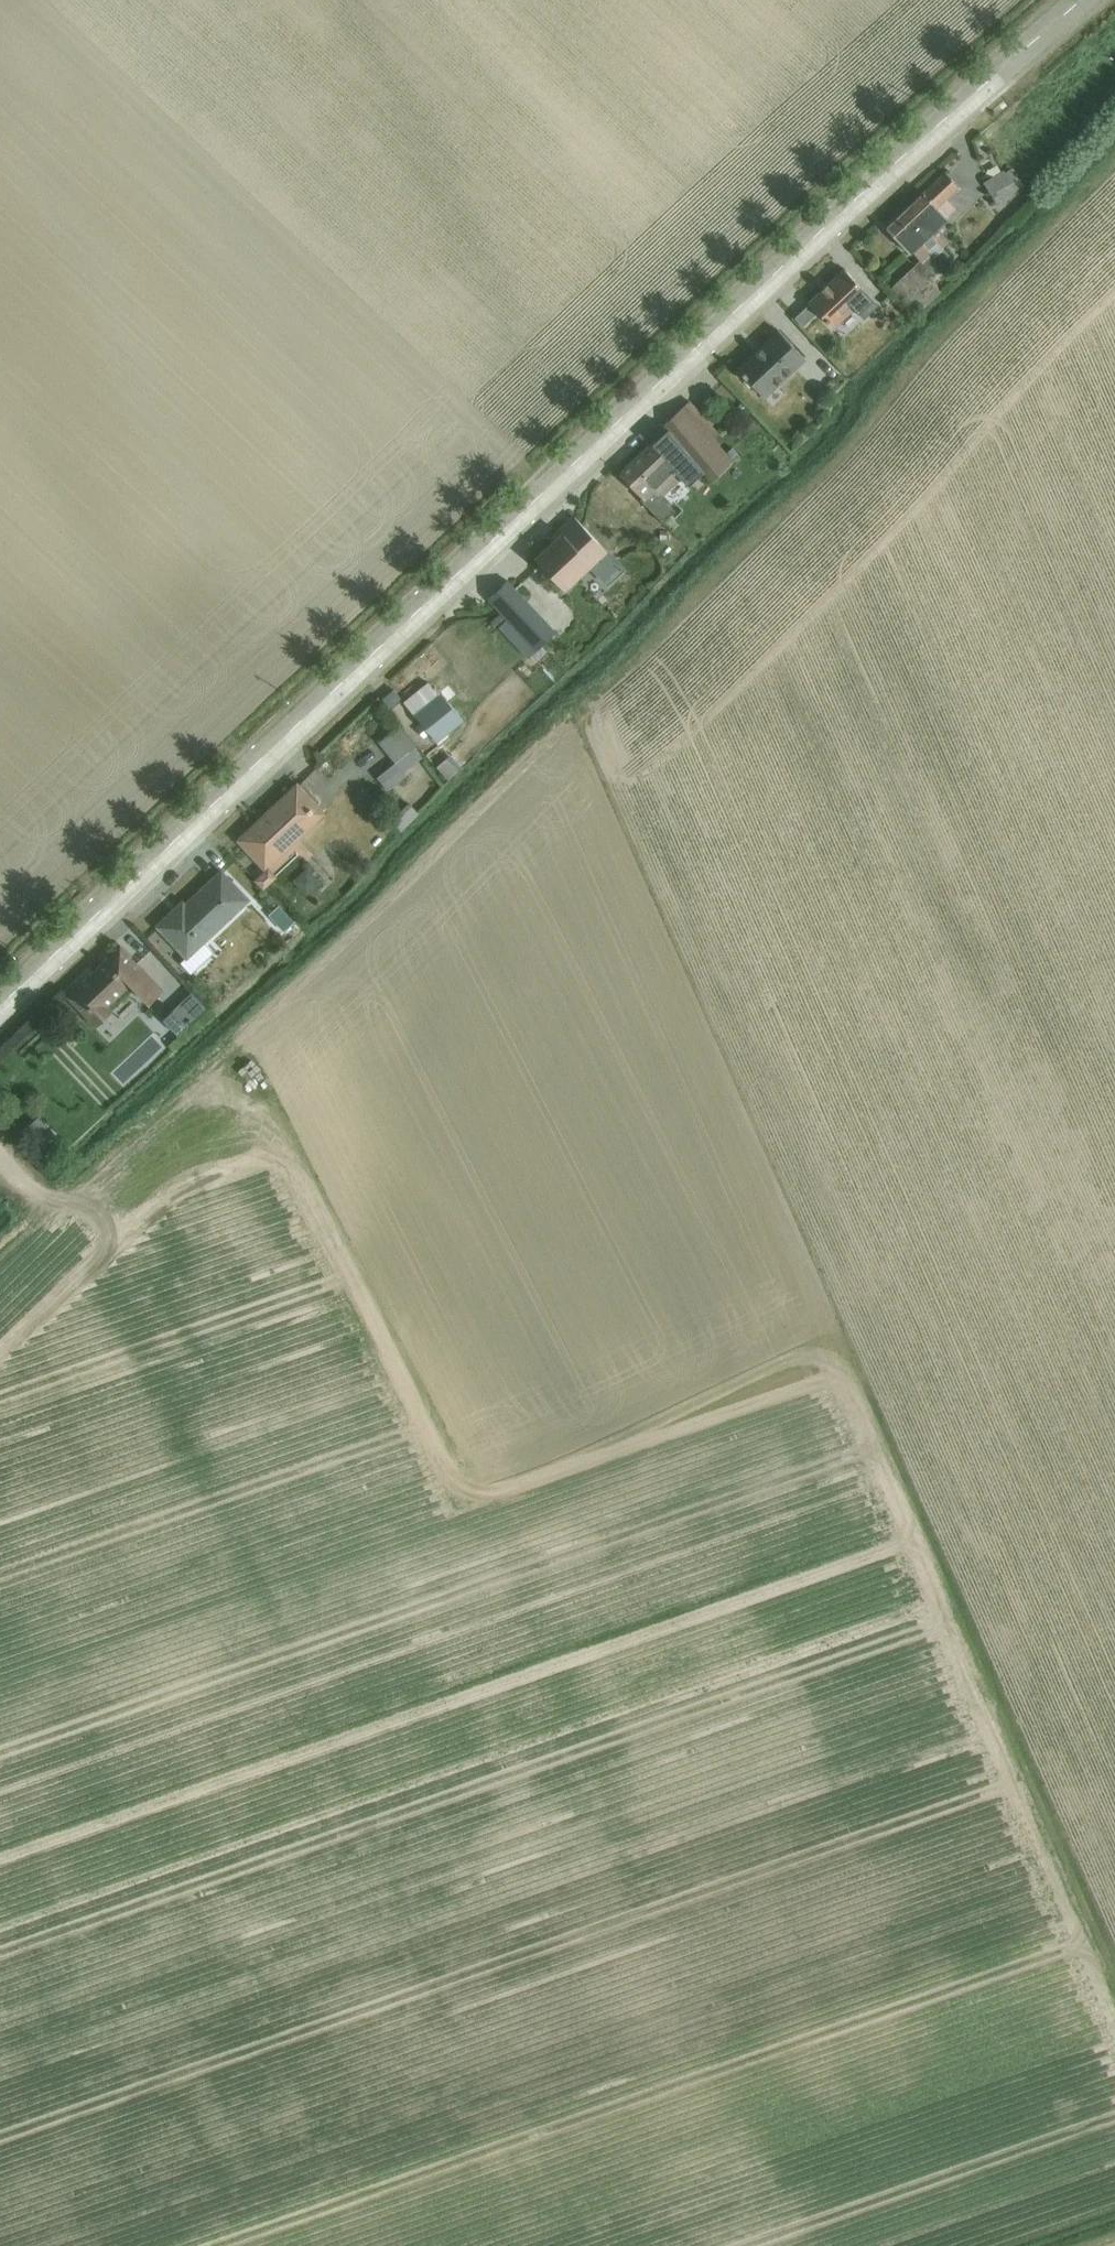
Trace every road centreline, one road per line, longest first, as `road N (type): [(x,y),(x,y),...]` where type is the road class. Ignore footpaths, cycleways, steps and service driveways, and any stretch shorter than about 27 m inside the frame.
road 1 (tertiary): [(1089,0),(0,1008)]

